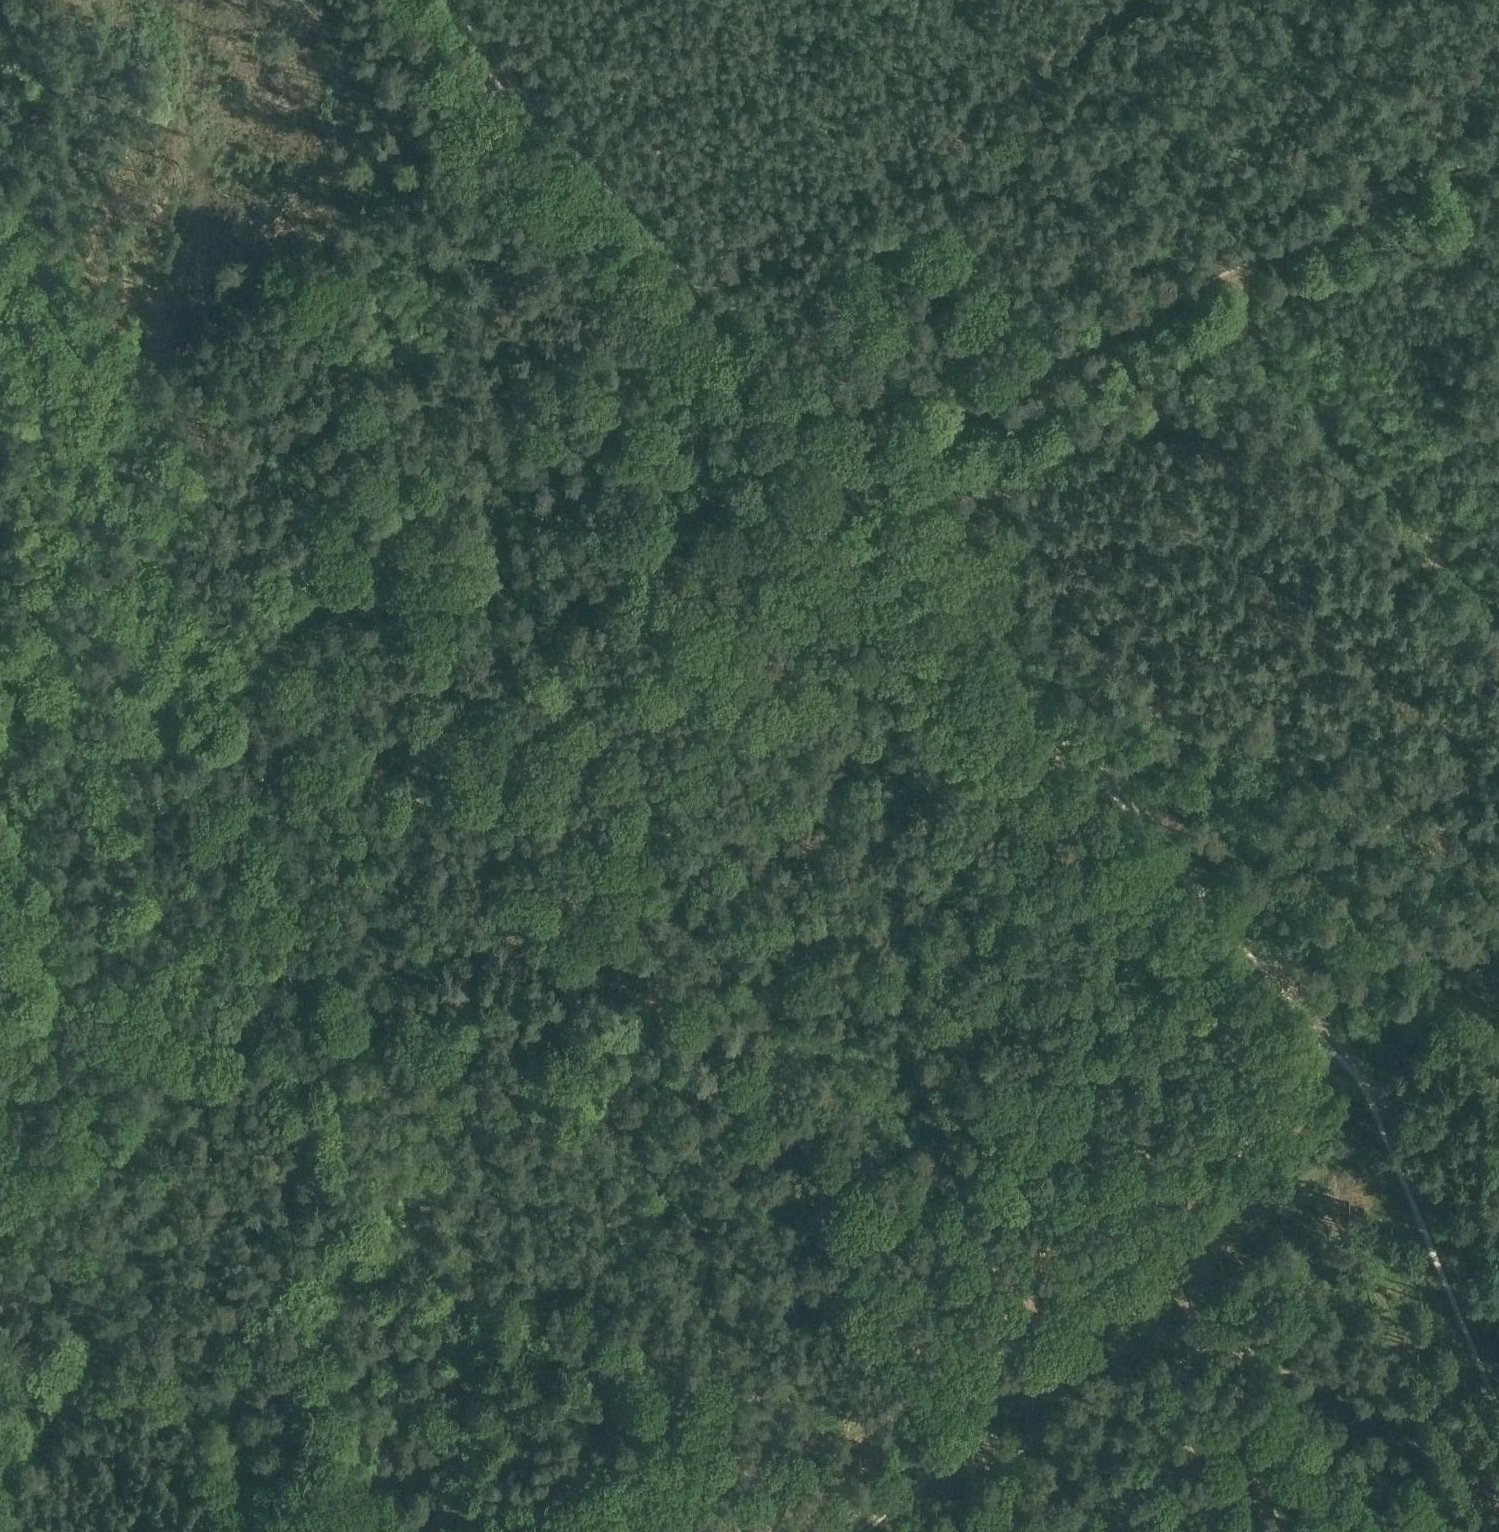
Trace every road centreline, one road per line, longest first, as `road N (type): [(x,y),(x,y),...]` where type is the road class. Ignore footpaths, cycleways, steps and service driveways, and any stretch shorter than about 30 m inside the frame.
road 1 (track): [(0,1148),(795,535),(885,439),(1360,208),(1498,162)]
road 2 (track): [(1388,1137),(1200,1243),(870,1531)]
road 3 (track): [(1357,1077),(1498,959)]

